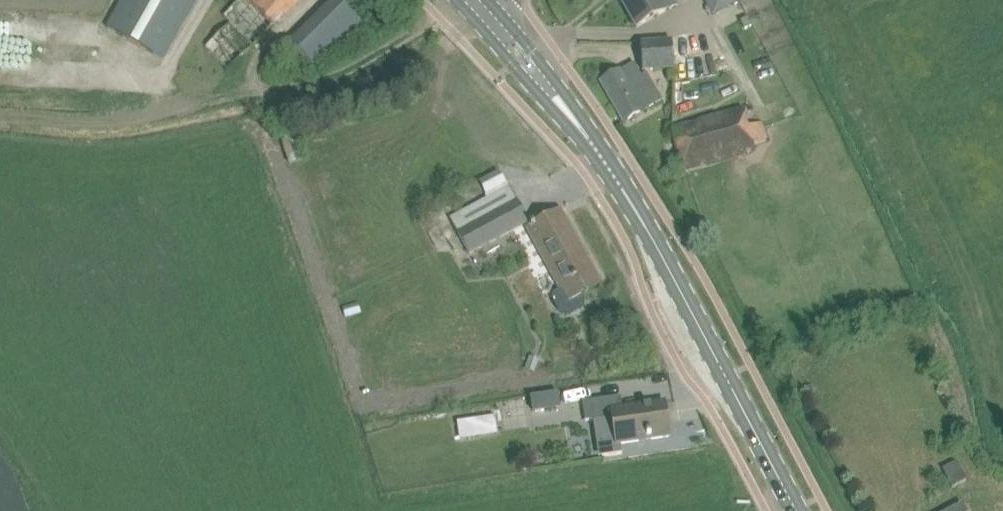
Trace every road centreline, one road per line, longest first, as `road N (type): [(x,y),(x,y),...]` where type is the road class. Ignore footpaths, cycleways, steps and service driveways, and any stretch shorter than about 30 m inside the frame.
road 1 (secondary): [(796,510),(610,170),(474,1)]

